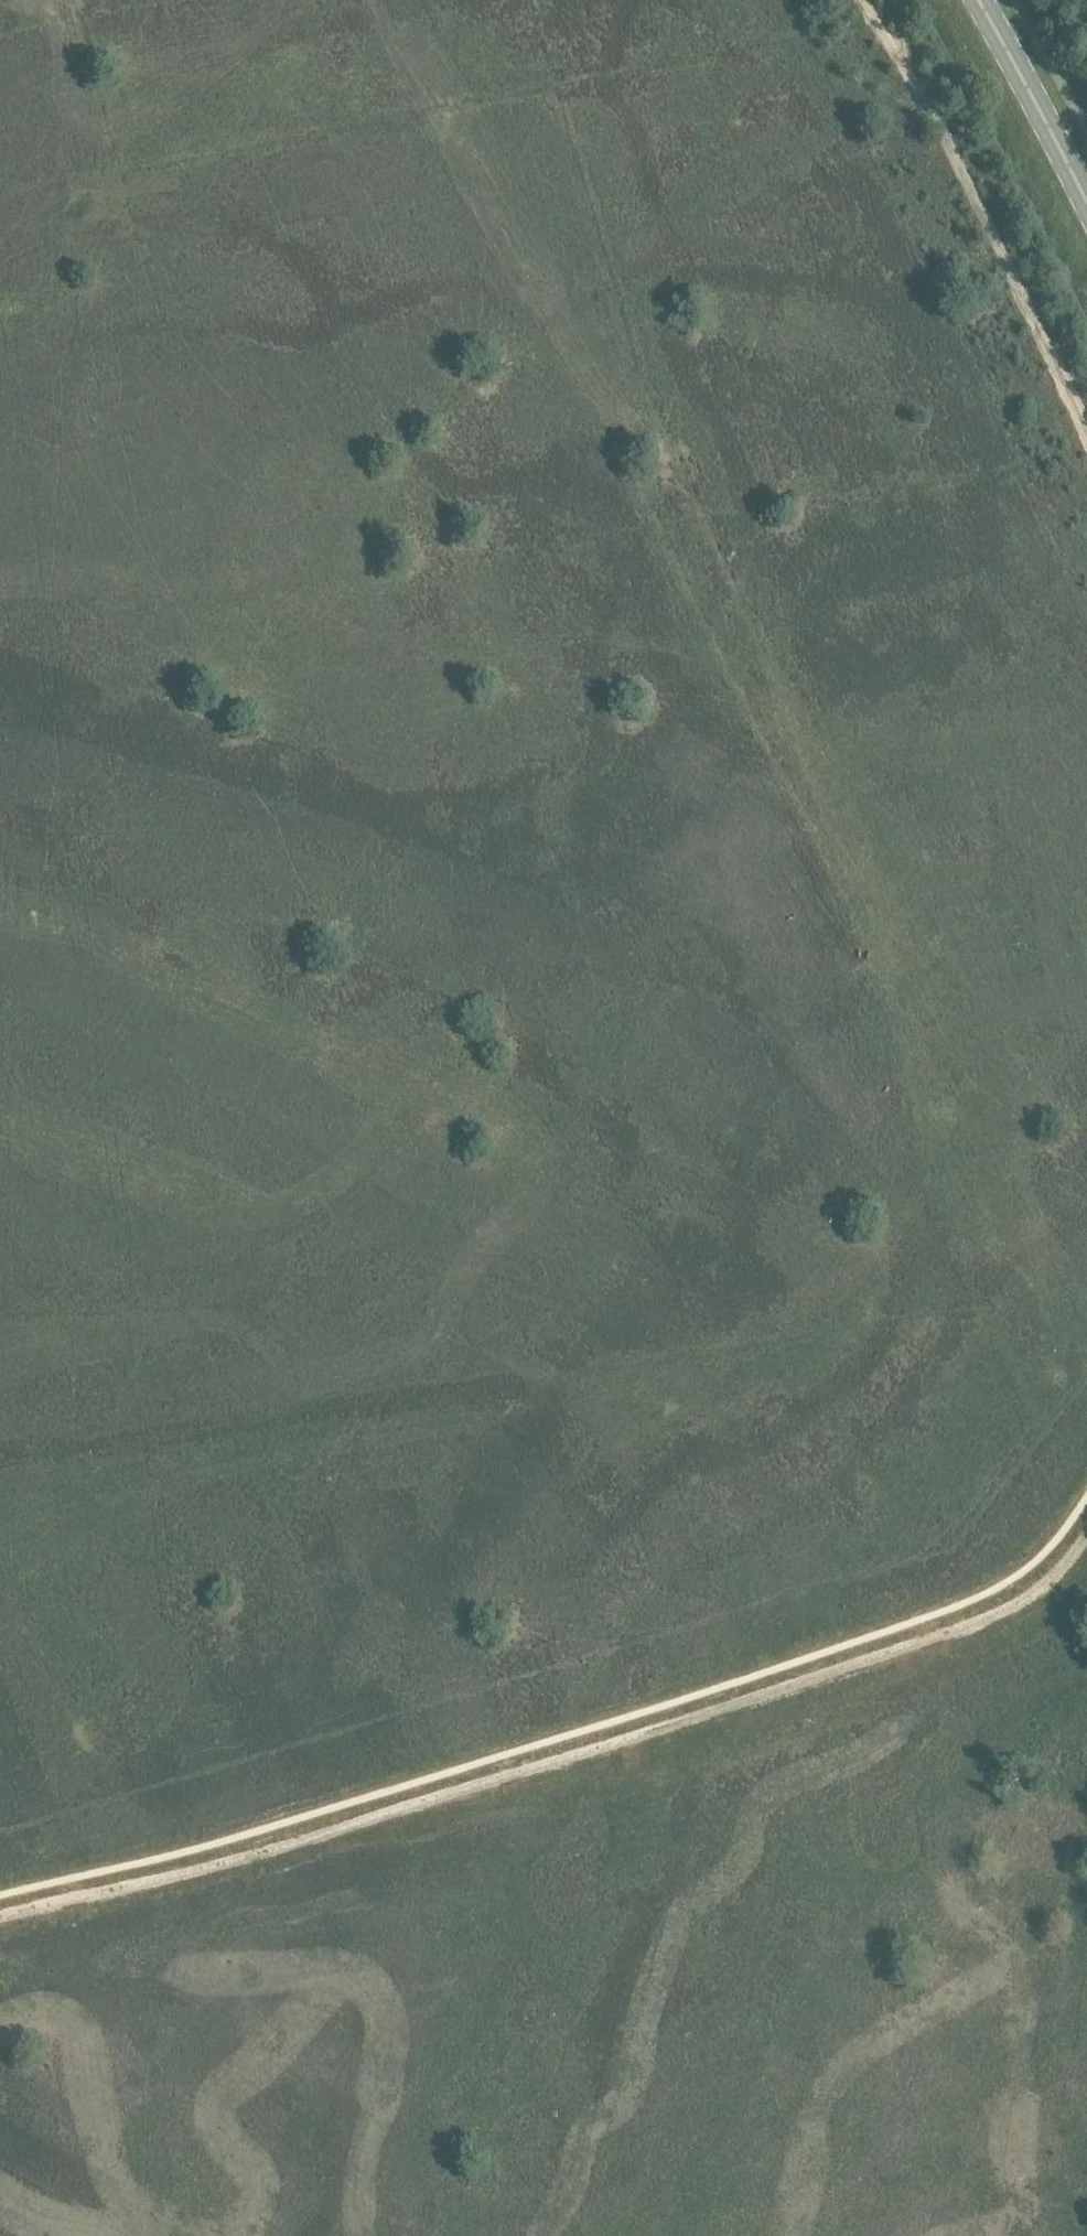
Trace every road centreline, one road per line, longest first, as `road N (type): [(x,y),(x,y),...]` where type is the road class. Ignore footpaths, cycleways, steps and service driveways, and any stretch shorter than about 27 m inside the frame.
road 1 (track): [(1086,436),(934,120),(866,0)]
road 2 (primary): [(1086,210),(979,0)]

